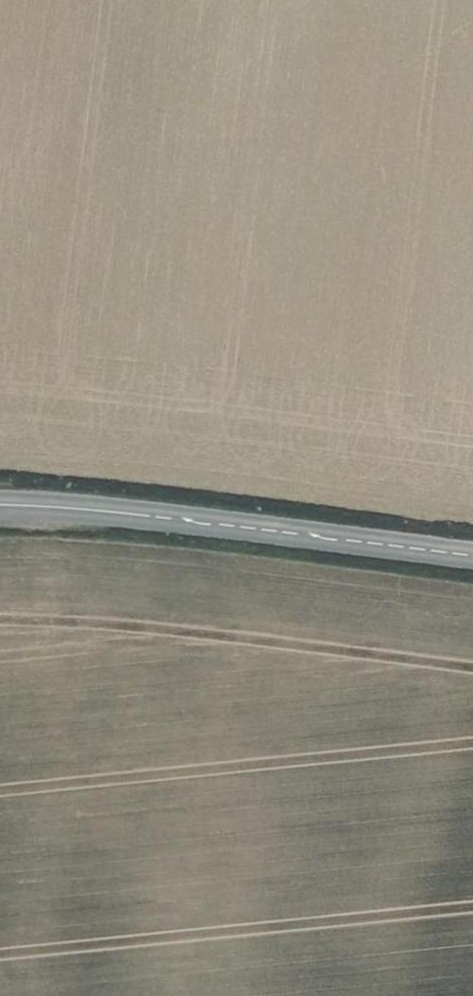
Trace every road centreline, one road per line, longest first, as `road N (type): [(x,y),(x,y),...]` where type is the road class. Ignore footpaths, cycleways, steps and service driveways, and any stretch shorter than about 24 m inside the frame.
road 1 (tertiary): [(0,504),(472,556)]

